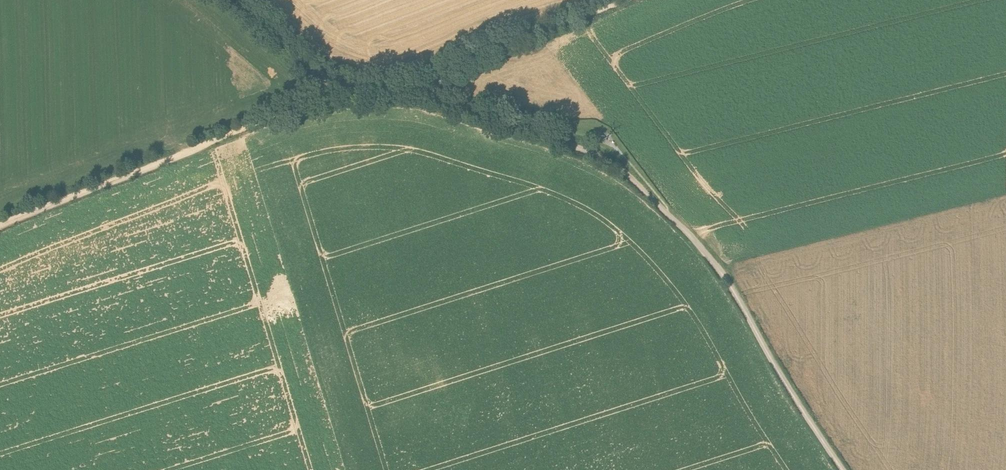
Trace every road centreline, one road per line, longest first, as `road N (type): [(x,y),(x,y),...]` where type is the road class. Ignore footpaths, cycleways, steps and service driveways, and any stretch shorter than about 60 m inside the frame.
road 1 (track): [(843,469),(722,274),(628,174),(567,143),(445,104),(422,84)]
road 2 (track): [(333,86),(0,224)]
road 3 (track): [(626,0),(493,48),(422,84)]
road 4 (track): [(232,0),(333,86)]

